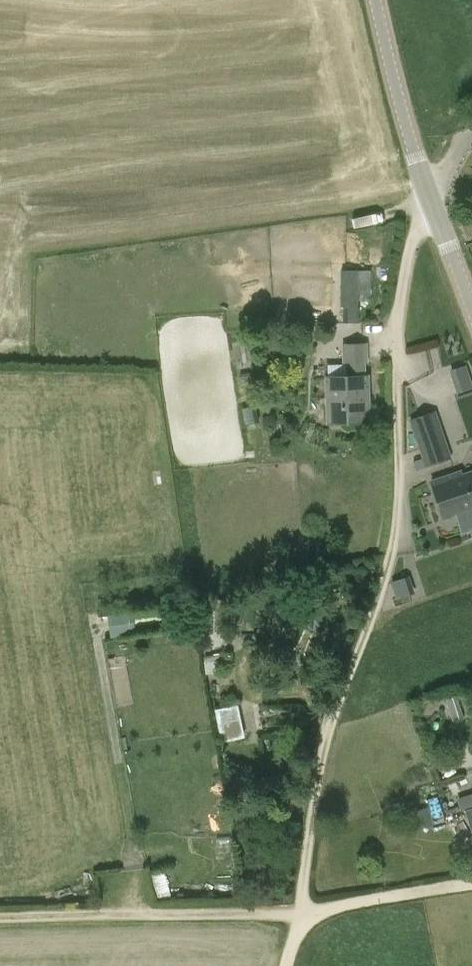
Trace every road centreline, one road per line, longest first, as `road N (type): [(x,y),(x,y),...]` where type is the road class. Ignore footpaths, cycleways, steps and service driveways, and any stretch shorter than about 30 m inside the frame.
road 1 (track): [(298,913),(329,730),(384,602),(400,478),(399,315),(415,241),(438,211)]
road 2 (tertiary): [(471,302),(418,159),(378,0)]
road 3 (track): [(0,917),(298,913)]
road 4 (track): [(298,913),(471,884)]

